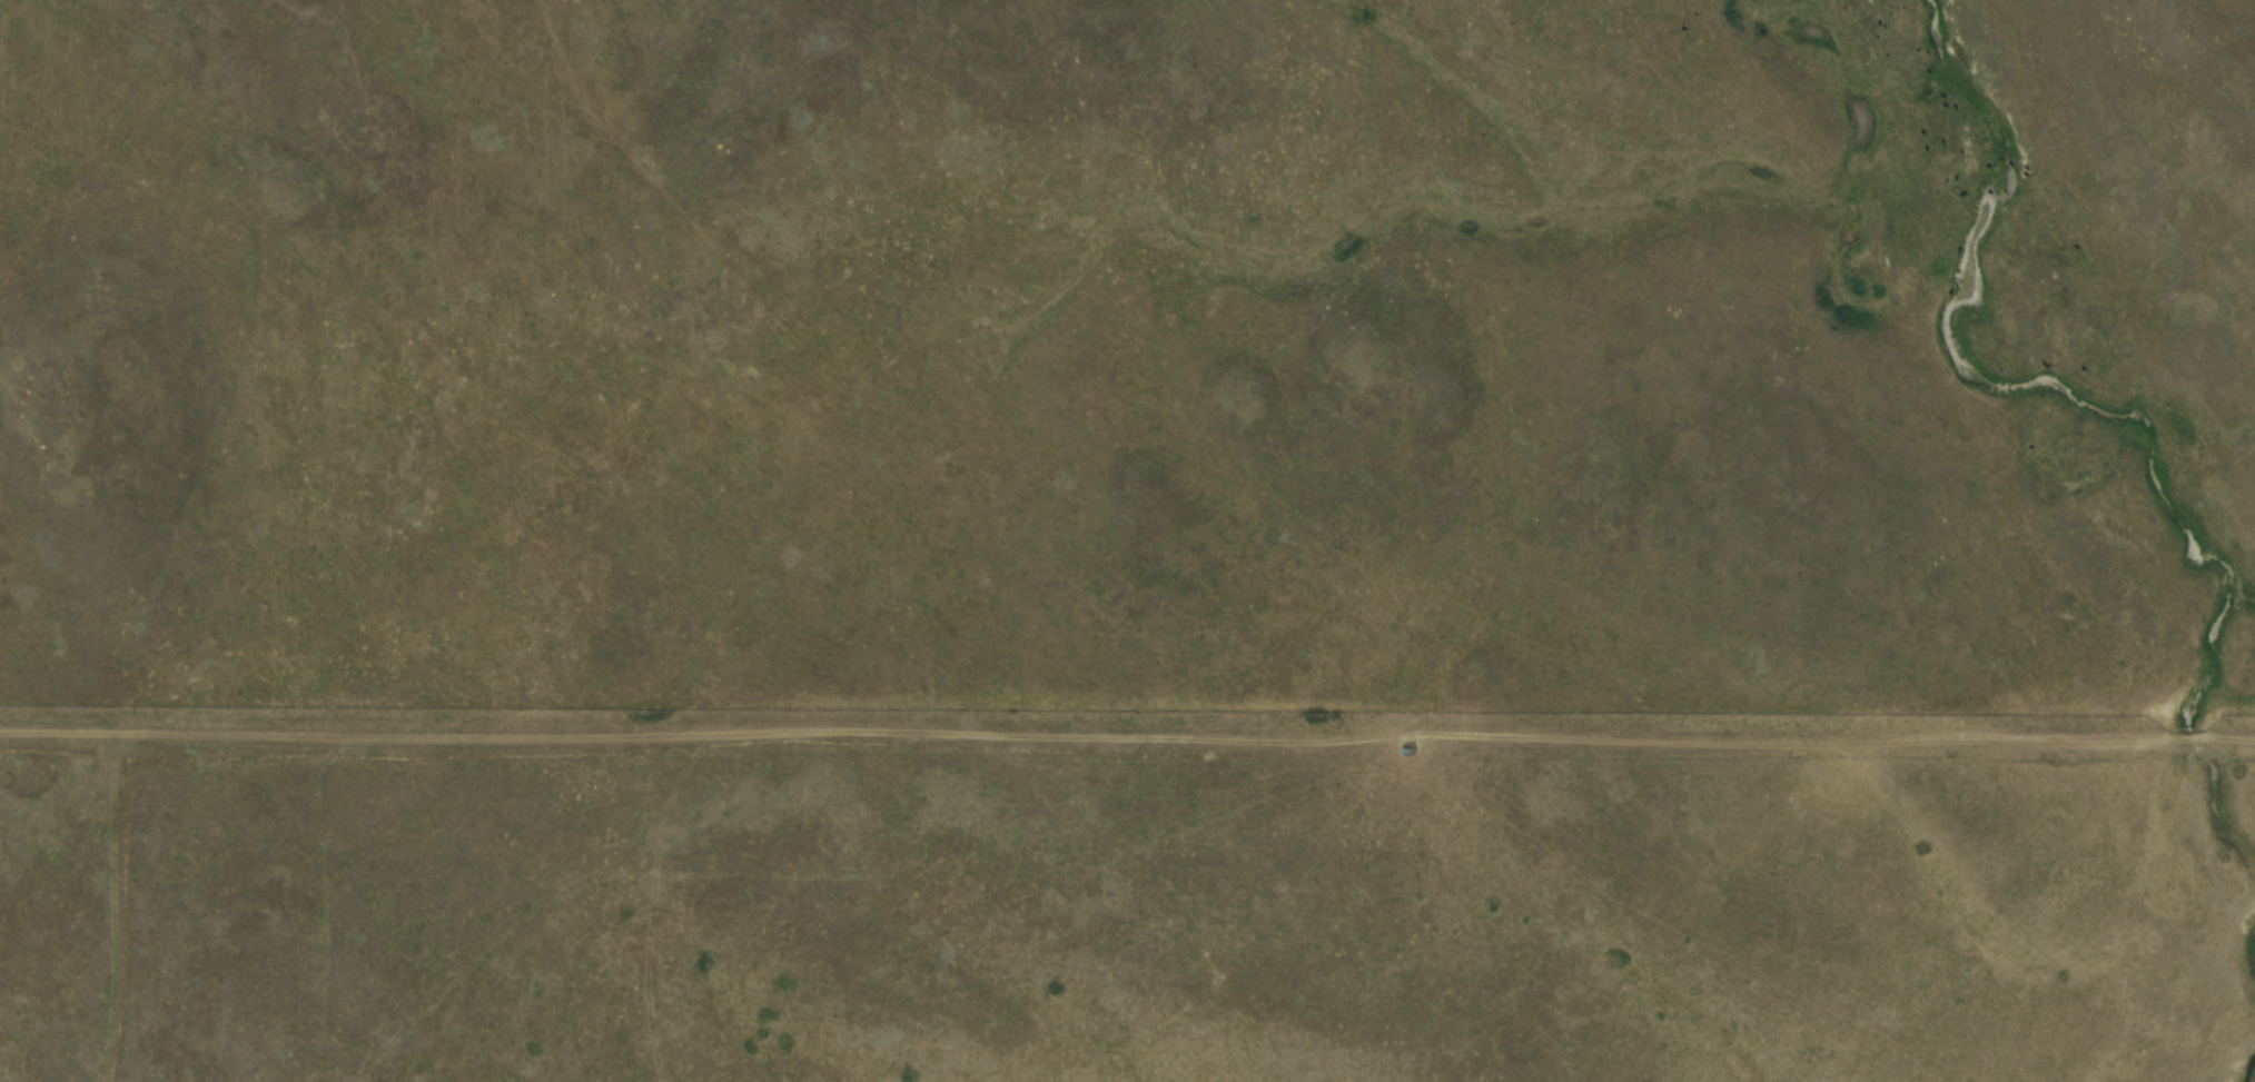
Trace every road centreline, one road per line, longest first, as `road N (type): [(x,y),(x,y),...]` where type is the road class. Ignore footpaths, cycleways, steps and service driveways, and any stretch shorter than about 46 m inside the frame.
road 1 (residential): [(2254,778),(151,766),(99,793),(59,963),(69,1081)]

